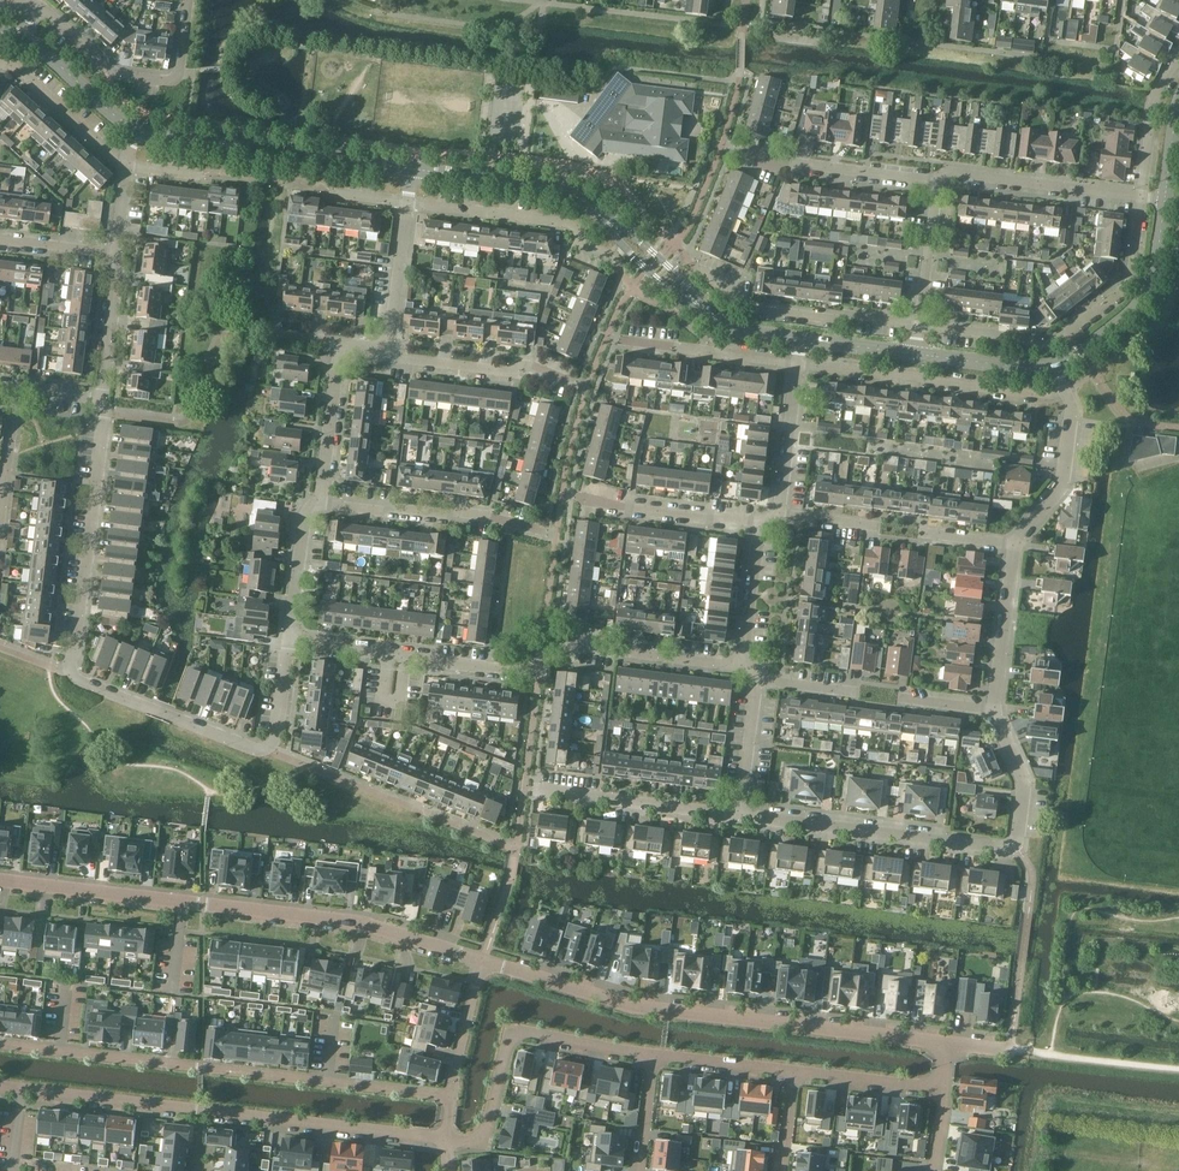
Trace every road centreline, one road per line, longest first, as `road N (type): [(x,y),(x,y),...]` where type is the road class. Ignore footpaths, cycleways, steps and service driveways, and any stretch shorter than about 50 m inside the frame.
road 1 (residential): [(274,747),(265,751),(169,717),(70,671),(102,399)]
road 2 (residential): [(0,879),(355,922),(482,961)]
road 3 (residential): [(482,961),(645,1008),(944,1041)]
road 4 (residential): [(0,1043),(450,1097)]
road 5 (tertiary): [(800,339),(716,319),(571,194),(411,168)]
road 6 (residential): [(1142,196),(1130,281),(1067,333),(1044,341),(919,324)]
road 7 (residential): [(653,1055),(511,1028),(486,1140),(447,1138)]
road 8 (tertiary): [(411,168),(134,128)]
road 9 (residential): [(1016,845),(740,815)]
road 10 (residential): [(1064,390),(797,365)]
road 11 (residential): [(632,288),(616,256),(580,241),(568,223),(406,202)]
road 12 (residential): [(1015,544),(759,522)]
road 13 (residential): [(201,1109),(447,1138)]
road 14 (residential): [(557,535),(489,516),(318,502)]
road 15 (residential): [(919,324),(744,307),(698,269)]
road 16 (residential): [(183,423),(232,324),(340,344)]
road 17 (residential): [(937,183),(777,160),(724,143)]
road 18 (residential): [(740,815),(524,793)]
road 19 (tertiary): [(1054,365),(1100,338),(1147,292),(1165,199)]
road 20 (residential): [(587,388),(526,362),(511,372),(387,352)]
road 21 (residential): [(1142,196),(950,173),(937,183)]
road 22 (residential): [(748,667),(541,642)]
road 23 (residential): [(0,1089),(201,1109)]
road 24 (residential): [(759,522),(562,494)]
road 25 (residential): [(797,365),(624,344)]
road 26 (residential): [(180,71),(166,81),(112,72),(34,6)]
road 27 (residential): [(1015,544),(1064,478),(1072,409),(1064,390)]
road 28 (residential): [(994,713),(1015,544)]
road 29 (residential): [(759,522),(779,508),(797,365)]
road 30 (residential): [(127,164),(15,67),(0,65)]
road 31 (residential): [(318,502),(340,344)]
road 32 (residential): [(387,352),(406,202)]
road 33 (residential): [(748,667),(742,655),(759,522)]
road 34 (residential): [(102,399),(116,254)]
road 35 (residential): [(935,1086),(792,1070)]
road 36 (residential): [(289,639),(303,522),(318,502)]
road 37 (residential): [(919,324),(937,183)]
road 38 (residential): [(792,1070),(653,1055)]
road 39 (residential): [(450,1097),(482,961)]
road 40 (tertiary): [(1054,365),(915,354)]
road 41 (residential): [(1016,845),(1024,779),(994,713)]
road 42 (residential): [(1178,64),(1152,118),(1142,196)]
road 43 (tertiary): [(134,128),(27,40)]
road 44 (residential): [(740,815),(756,681)]
road 45 (residential): [(537,674),(406,654)]

